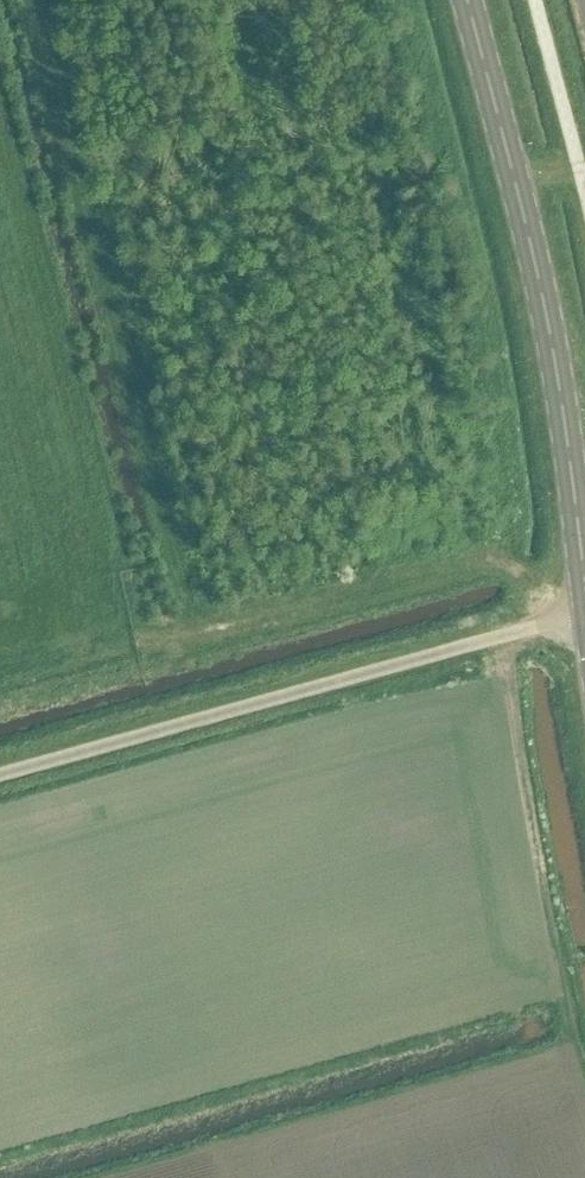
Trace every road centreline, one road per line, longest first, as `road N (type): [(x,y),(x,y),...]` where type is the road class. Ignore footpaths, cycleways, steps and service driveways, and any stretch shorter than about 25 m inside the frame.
road 1 (unclassified): [(0,777),(584,618)]
road 2 (primary): [(584,575),(553,342),(469,0)]

